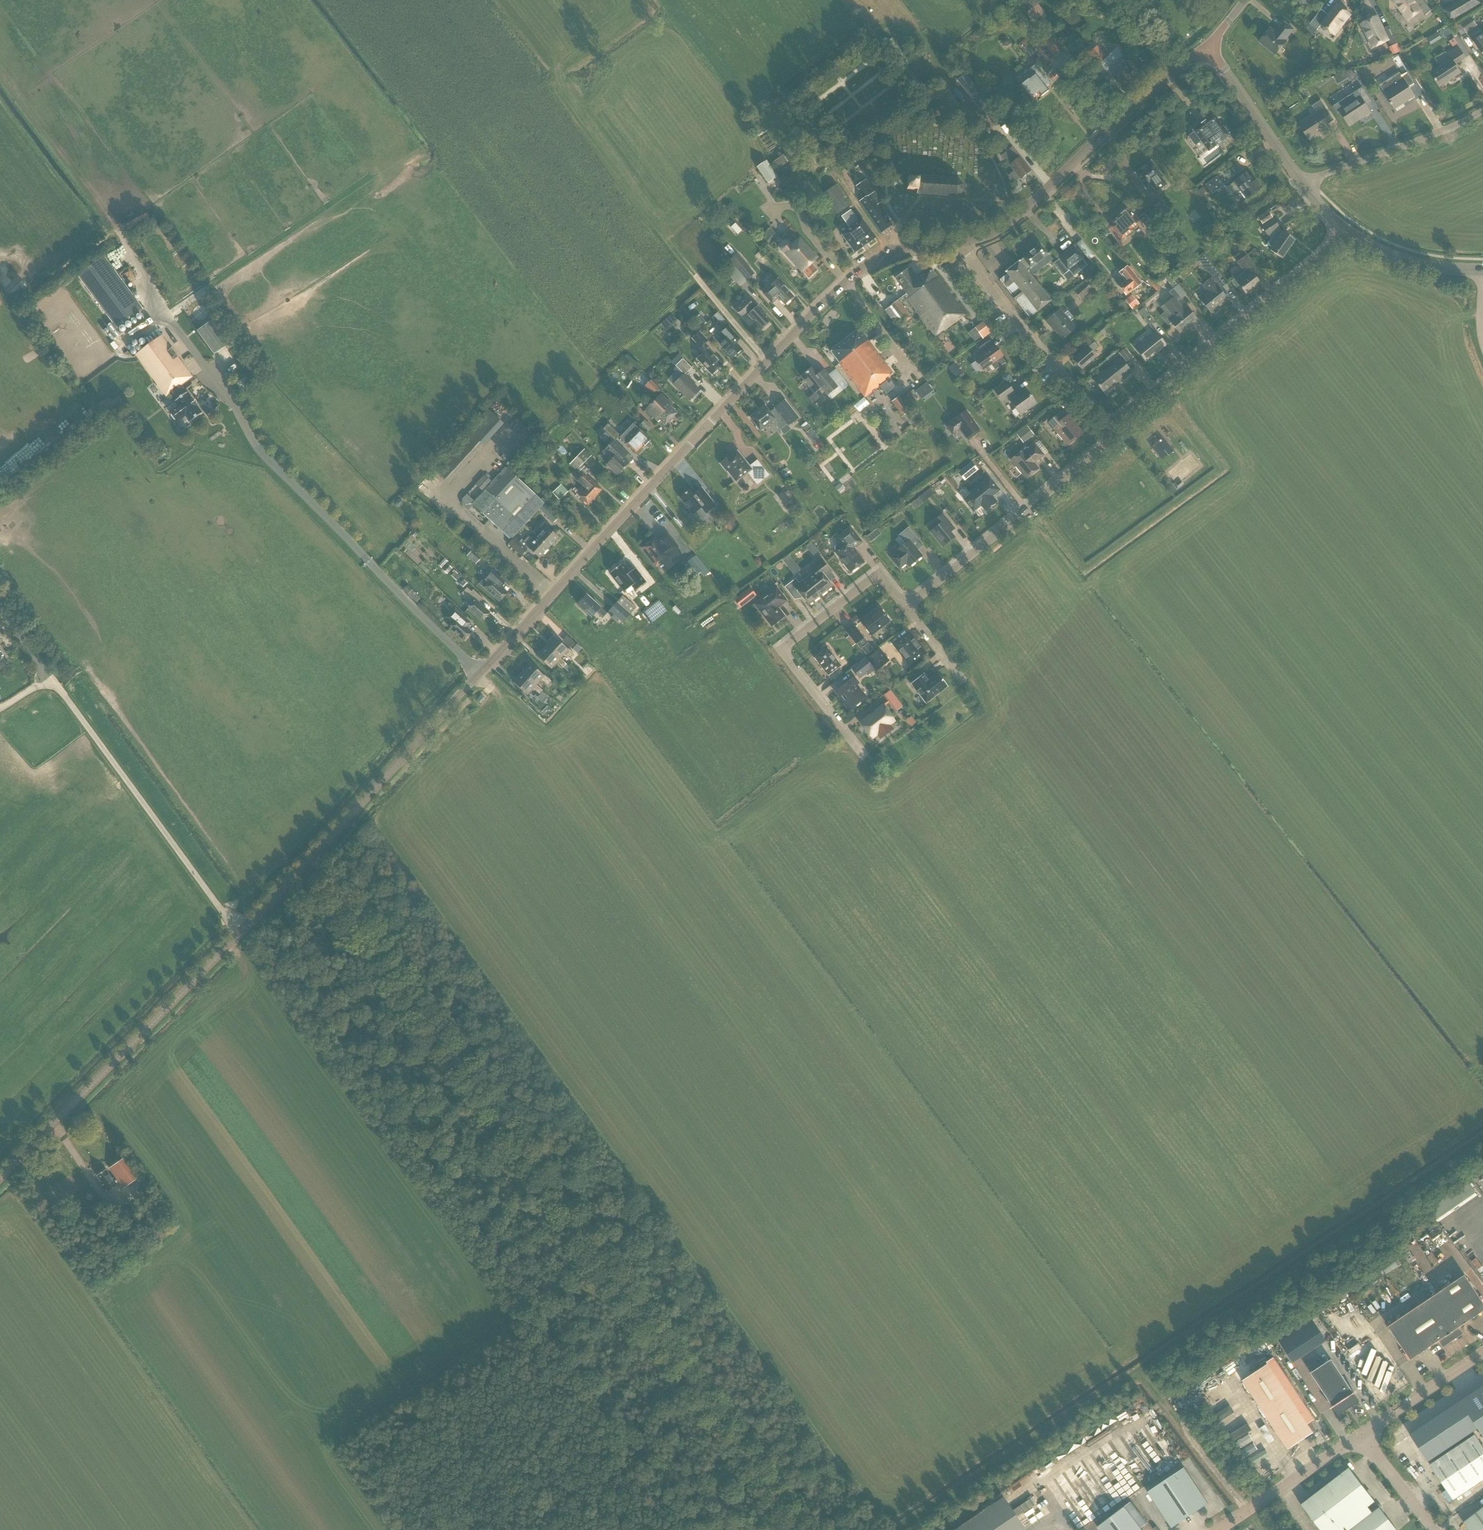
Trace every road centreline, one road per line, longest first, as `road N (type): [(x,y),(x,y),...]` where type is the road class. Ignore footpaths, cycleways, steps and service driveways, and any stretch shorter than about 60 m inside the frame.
road 1 (tertiary): [(0,1183),(805,321),(893,252),(963,247)]
road 2 (track): [(796,1528),(333,889)]
road 3 (track): [(333,889),(355,899),(801,1513)]
road 4 (track): [(895,1529),(1482,1138)]
road 5 (tertiary): [(963,247),(1001,227),(1209,47)]
road 6 (residential): [(1350,235),(1106,429)]
road 7 (residential): [(865,759),(786,643),(874,579),(891,574),(913,601)]
road 8 (residential): [(913,601),(1098,447),(1106,429)]
road 9 (residential): [(1106,429),(963,247)]
road 10 (unclassified): [(1300,185),(1482,110)]
road 11 (unclassified): [(1365,1436),(1219,1529)]
road 12 (tertiary): [(1300,185),(1209,47)]
road 13 (unclassified): [(1482,1353),(1365,1436)]
road 14 (tertiary): [(1482,270),(1423,265),(1350,235)]

